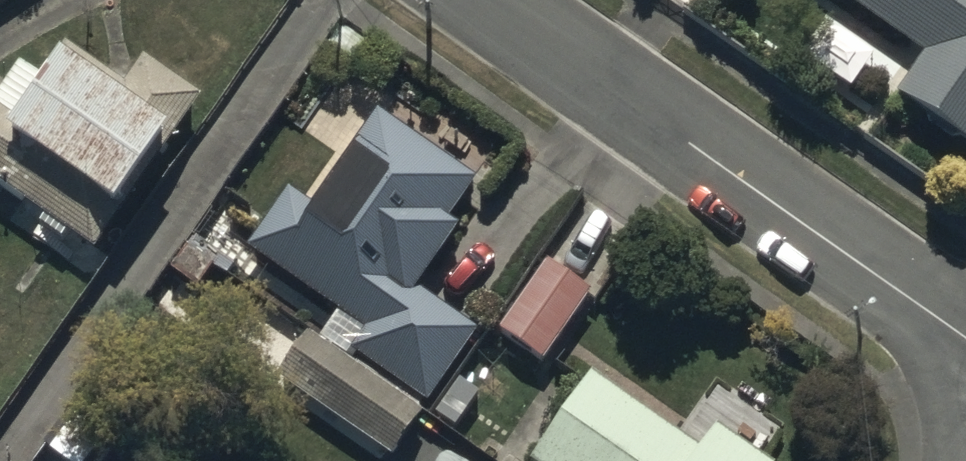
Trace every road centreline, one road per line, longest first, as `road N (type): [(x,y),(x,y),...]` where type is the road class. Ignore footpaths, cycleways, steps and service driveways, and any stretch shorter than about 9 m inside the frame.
road 1 (residential): [(965,341),(504,0)]

